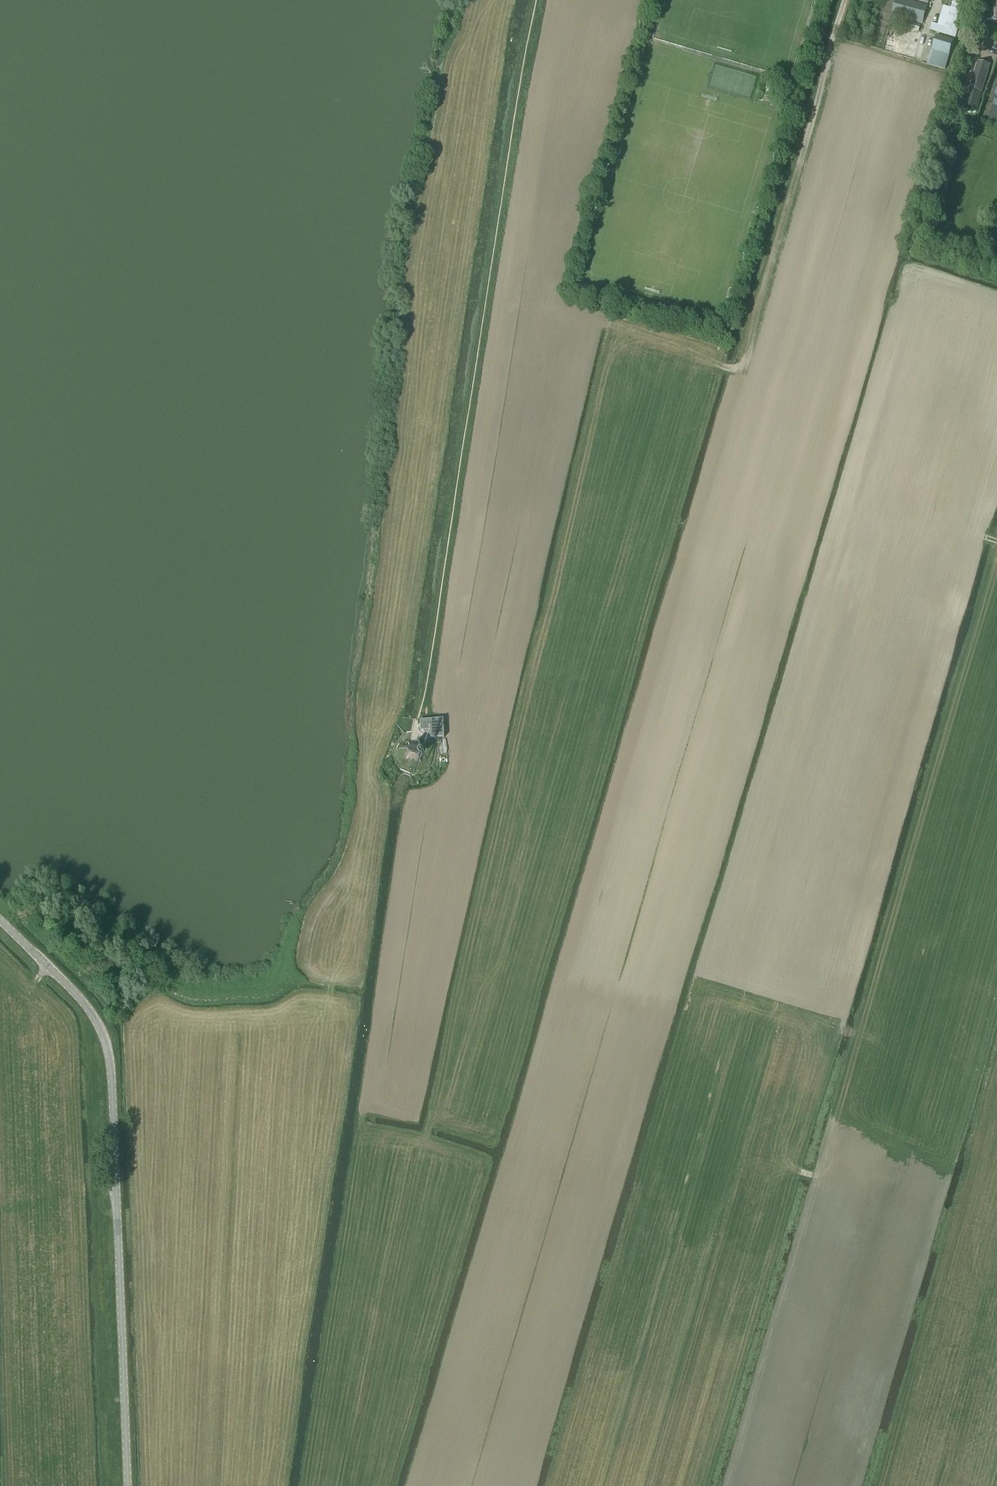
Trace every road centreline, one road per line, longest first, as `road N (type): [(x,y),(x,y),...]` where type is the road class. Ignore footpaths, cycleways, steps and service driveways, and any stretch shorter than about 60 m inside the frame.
road 1 (tertiary): [(129,1485),(110,1058),(90,1012),(0,921)]
road 2 (track): [(548,310),(739,369),(680,578)]
road 3 (track): [(843,0),(739,369)]

